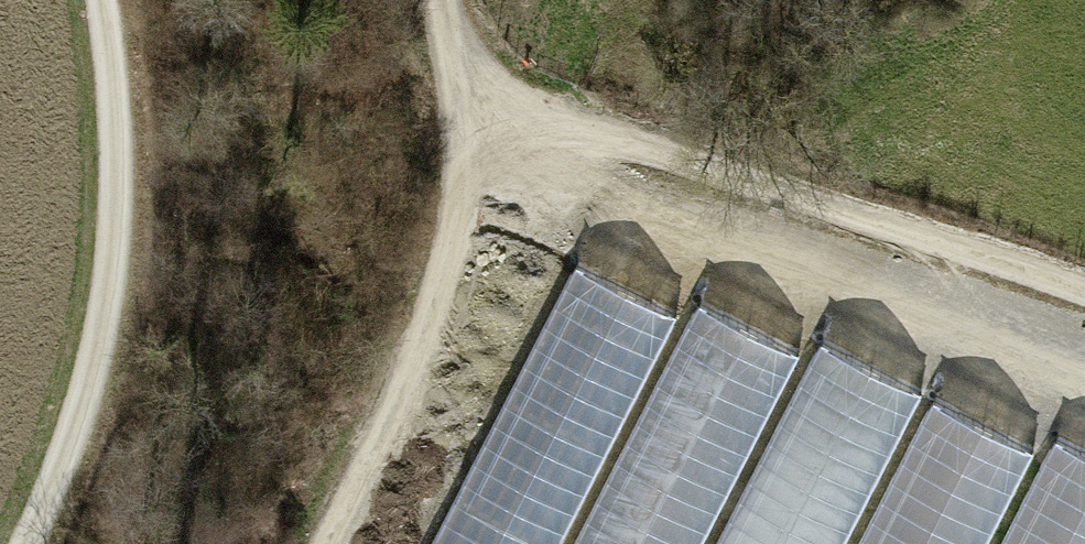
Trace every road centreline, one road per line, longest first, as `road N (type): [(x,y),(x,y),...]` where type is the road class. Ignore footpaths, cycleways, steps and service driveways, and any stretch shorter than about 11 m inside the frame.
road 1 (track): [(1084,374),(582,184),(482,114)]
road 2 (track): [(1084,291),(874,209),(620,140),(482,114)]
road 3 (track): [(41,543),(57,517),(115,278),(111,65),(101,0)]
road 4 (track): [(310,543),(432,317),(482,114)]
road 5 (track): [(482,114),(444,0)]

